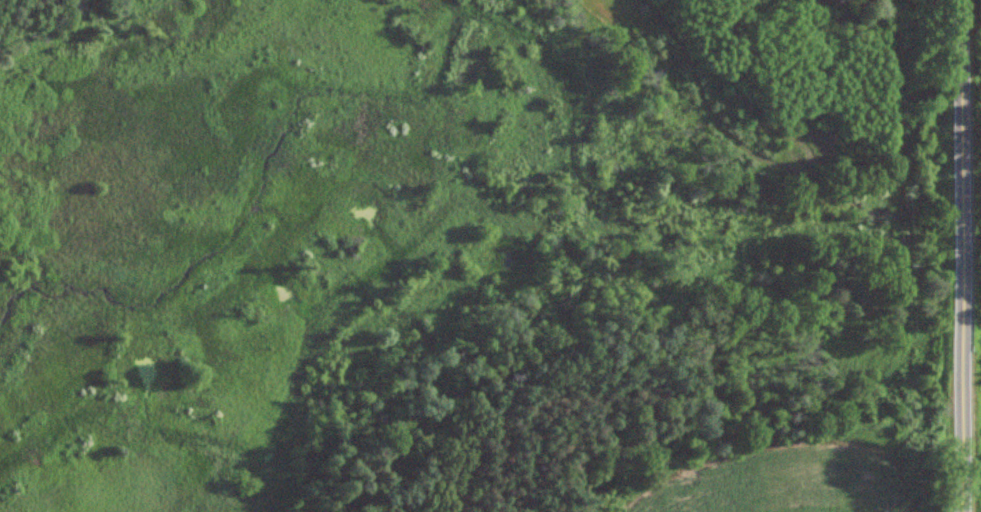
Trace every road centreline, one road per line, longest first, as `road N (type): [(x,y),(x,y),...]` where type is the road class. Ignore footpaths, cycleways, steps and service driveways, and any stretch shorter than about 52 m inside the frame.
road 1 (tertiary): [(964,511),(959,0)]

